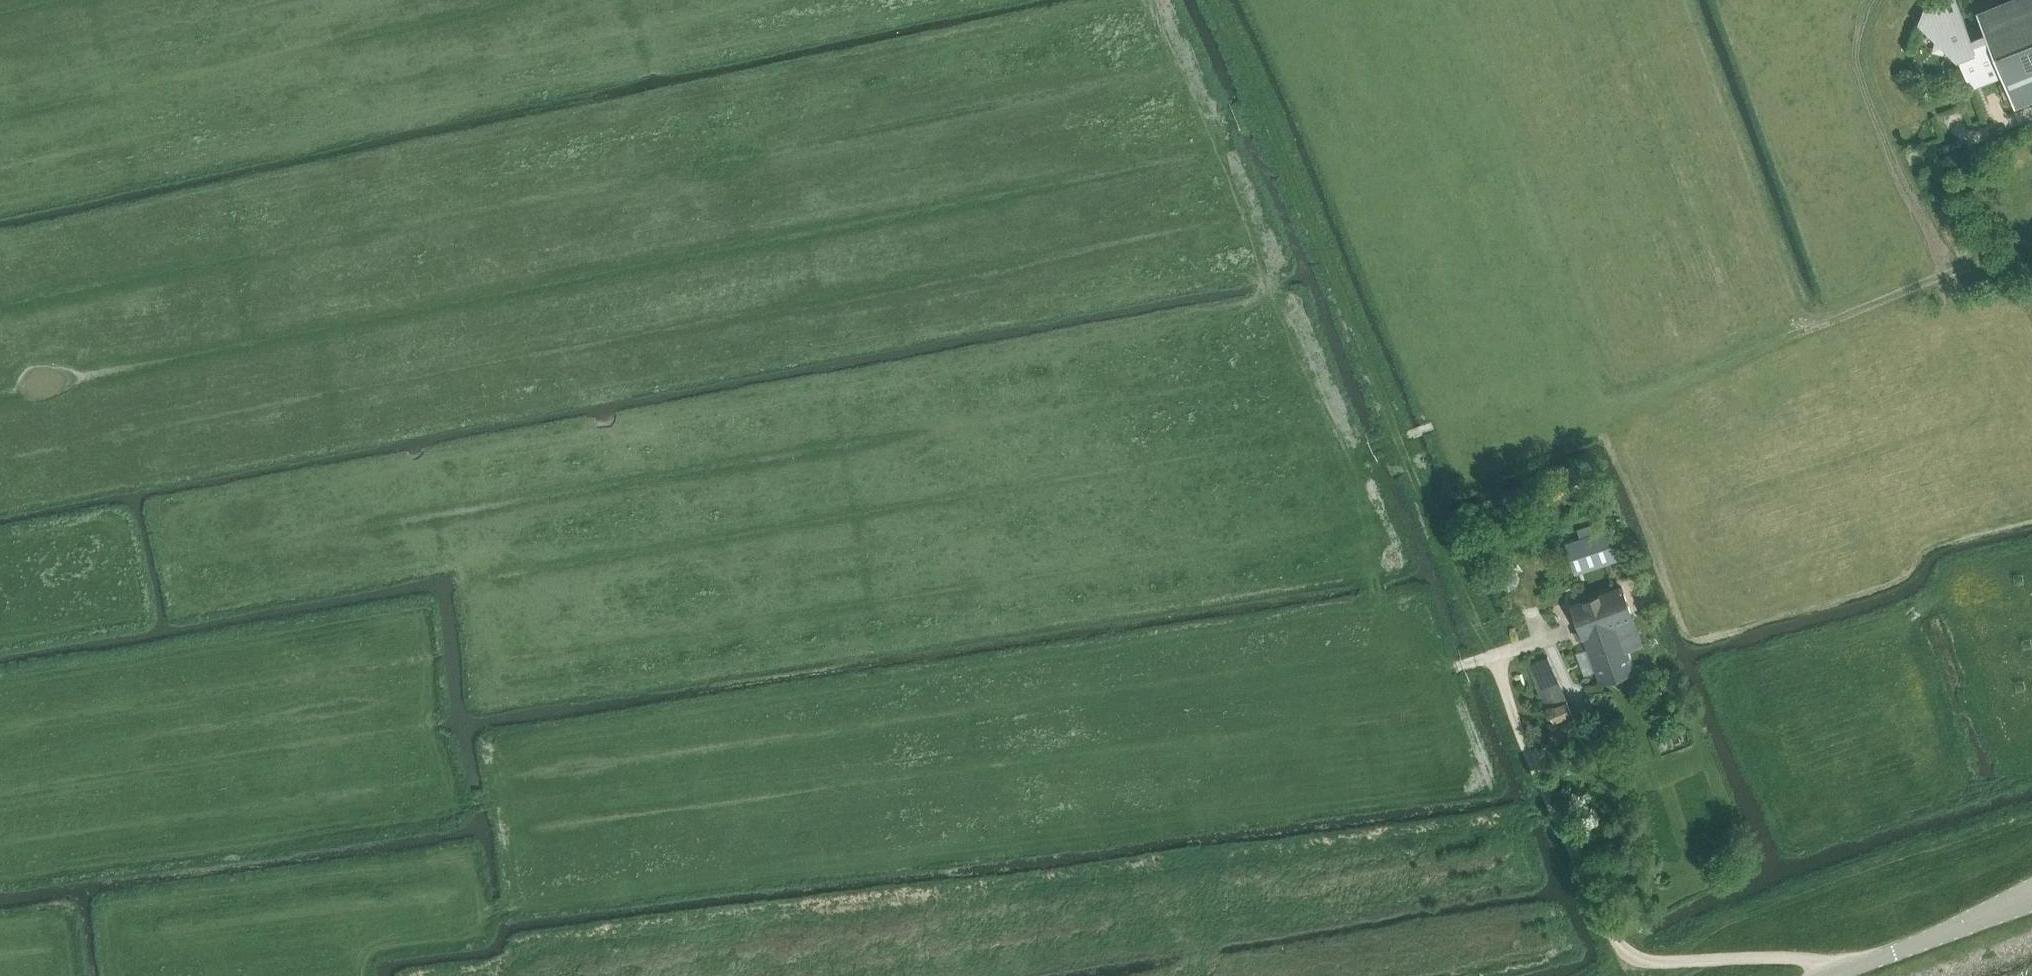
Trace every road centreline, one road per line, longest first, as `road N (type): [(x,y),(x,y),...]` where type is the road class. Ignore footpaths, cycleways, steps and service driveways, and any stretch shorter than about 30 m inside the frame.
road 1 (tertiary): [(1830,975),(1985,914)]

